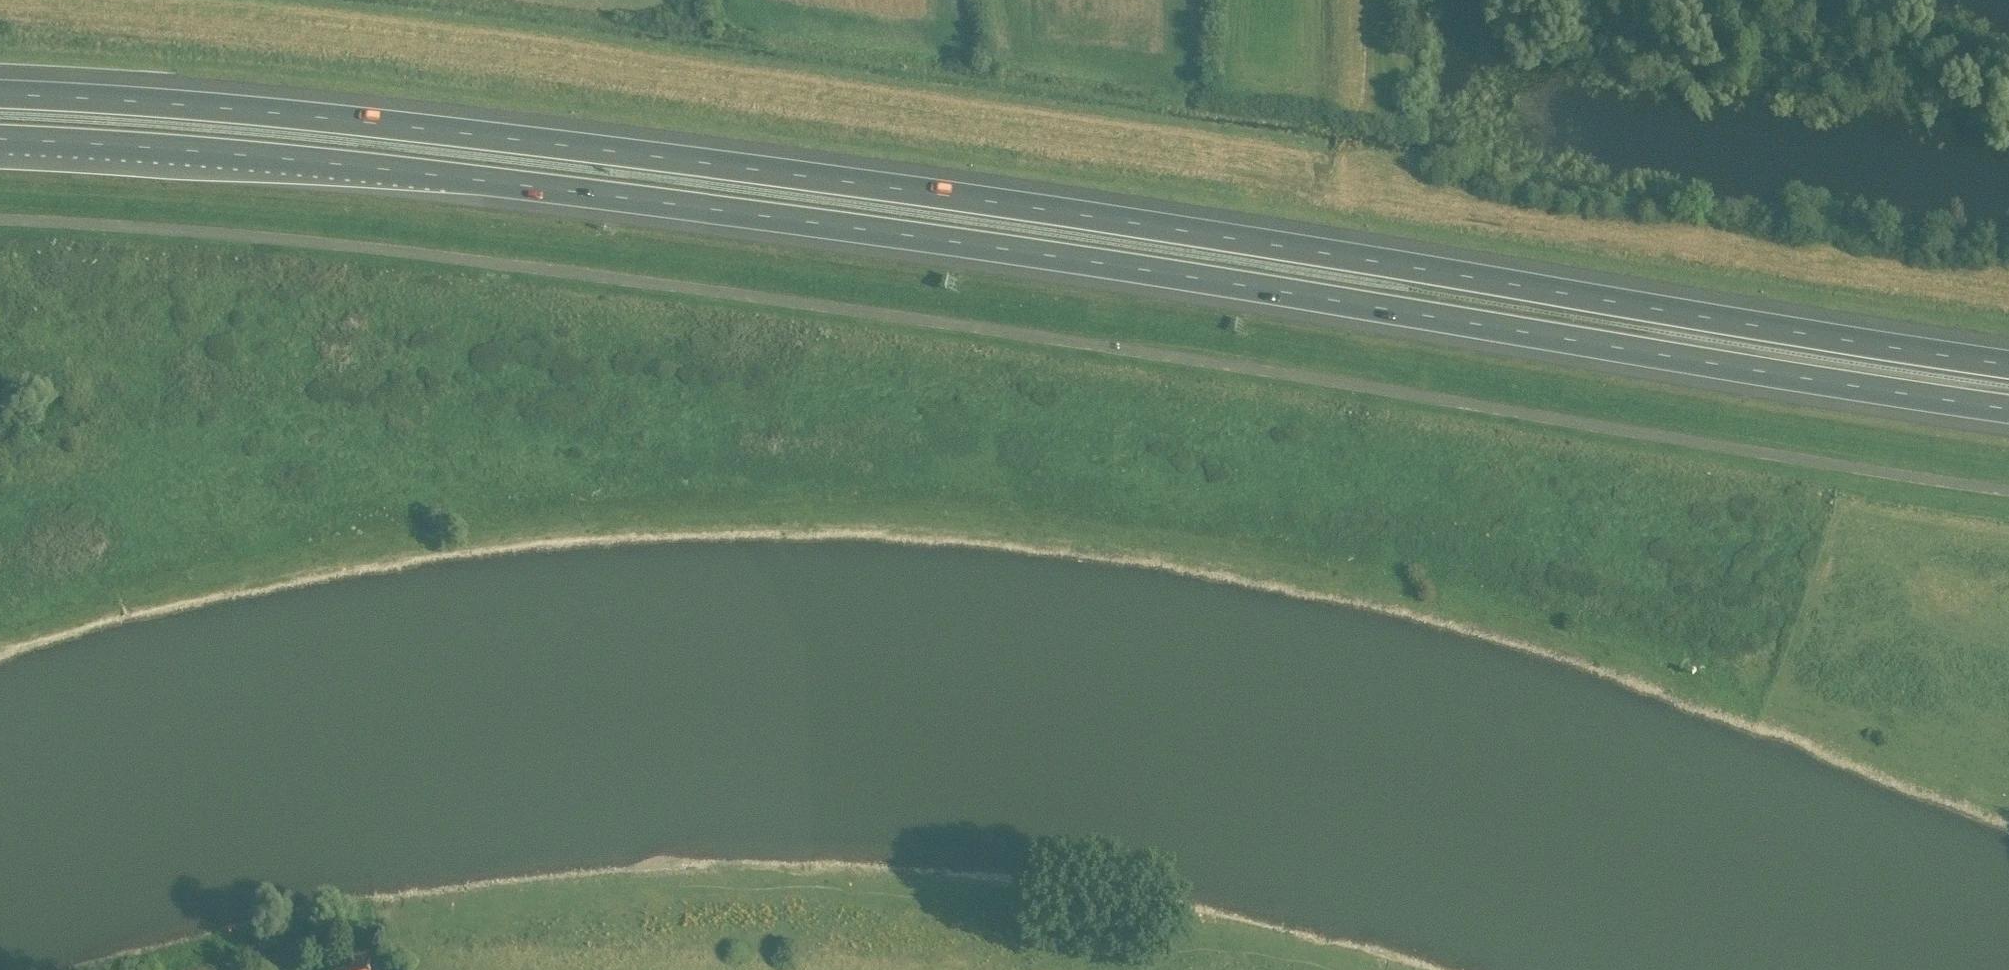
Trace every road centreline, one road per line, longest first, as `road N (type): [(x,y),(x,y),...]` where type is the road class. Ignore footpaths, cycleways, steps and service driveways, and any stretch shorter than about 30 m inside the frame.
road 1 (unclassified): [(2008,487),(744,293),(287,236),(0,220)]
road 2 (motorway): [(0,139),(258,156),(770,215),(2008,405)]
road 3 (motorway): [(2008,360),(770,170),(280,114),(0,95)]

